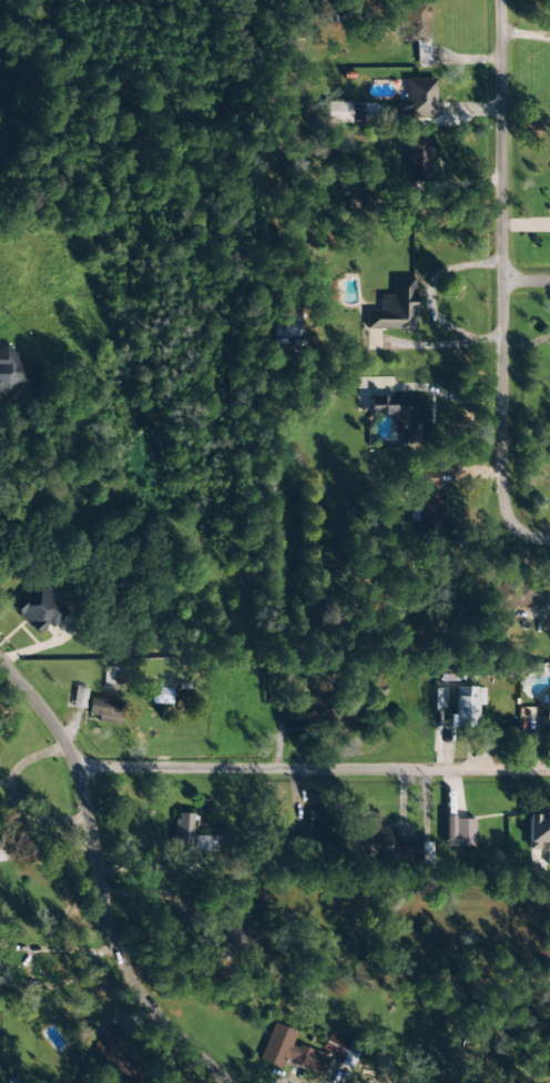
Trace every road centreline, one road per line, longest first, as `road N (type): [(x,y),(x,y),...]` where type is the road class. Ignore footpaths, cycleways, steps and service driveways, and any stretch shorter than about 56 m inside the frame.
road 1 (residential): [(248,1082),(138,962),(92,769),(64,709),(0,637)]
road 2 (residential): [(92,769),(286,771),(549,758)]
road 3 (residential): [(473,265),(486,548),(549,545)]
road 4 (residential): [(473,265),(467,0)]

